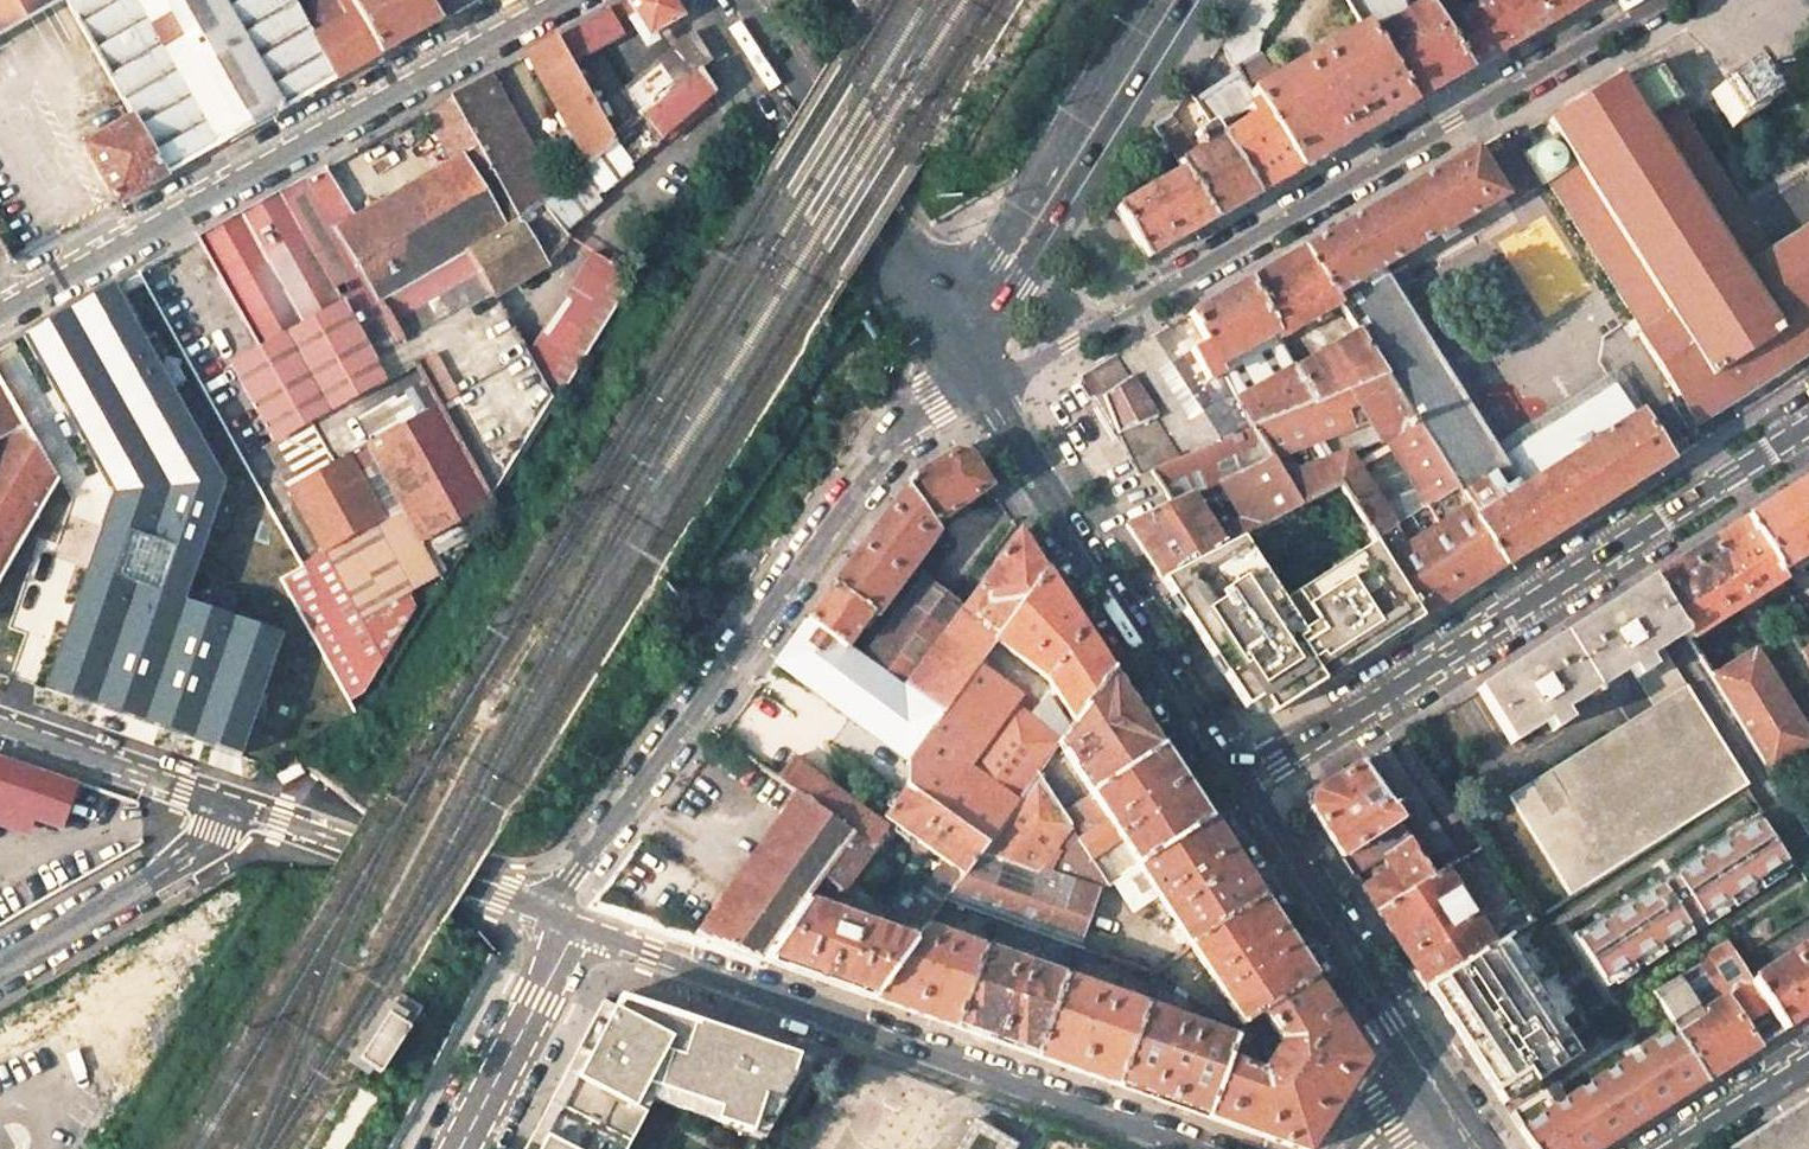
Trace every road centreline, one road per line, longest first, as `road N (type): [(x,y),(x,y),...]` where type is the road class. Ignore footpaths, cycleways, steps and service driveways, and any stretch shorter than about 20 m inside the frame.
road 1 (residential): [(968,369),(1018,371),(1074,341),(1657,0)]
road 2 (residential): [(968,369),(898,434),(574,872),(559,920)]
road 3 (residential): [(1206,1148),(559,920)]
road 4 (residential): [(1808,427),(1238,785)]
road 5 (residential): [(0,312),(553,0)]
road 6 (residential): [(968,369),(1238,785)]
road 7 (tertiary): [(968,369),(730,0)]
road 8 (tertiary): [(968,369),(1201,0)]
road 9 (residential): [(559,920),(236,808)]
road 10 (residential): [(1238,785),(1421,1067)]
road 11 (residential): [(0,966),(218,835),(236,808)]
road 12 (residential): [(559,920),(546,987),(461,1148)]
road 13 (residential): [(236,808),(0,726)]
road 14 (residential): [(1666,1148),(1808,1058)]

